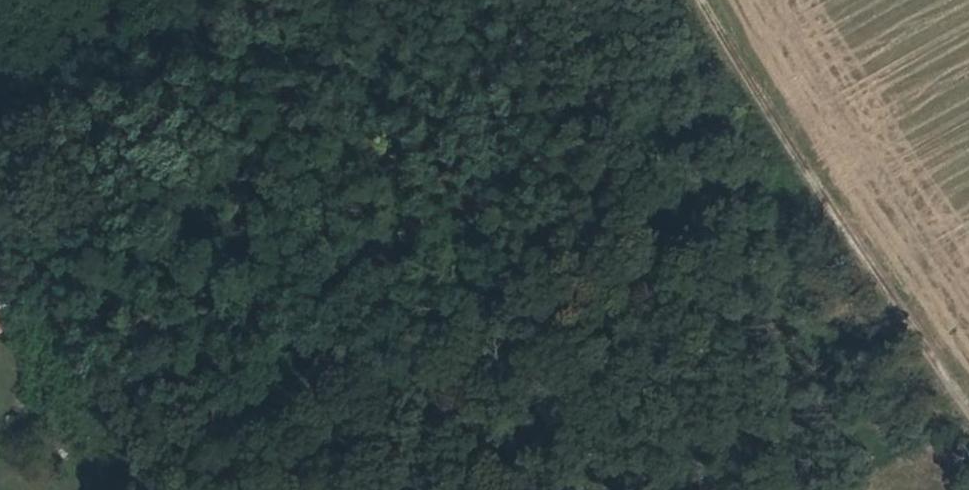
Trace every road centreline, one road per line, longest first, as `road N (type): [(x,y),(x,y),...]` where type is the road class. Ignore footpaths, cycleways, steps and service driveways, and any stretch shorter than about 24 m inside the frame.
road 1 (track): [(698,0),(763,109),(968,394)]

